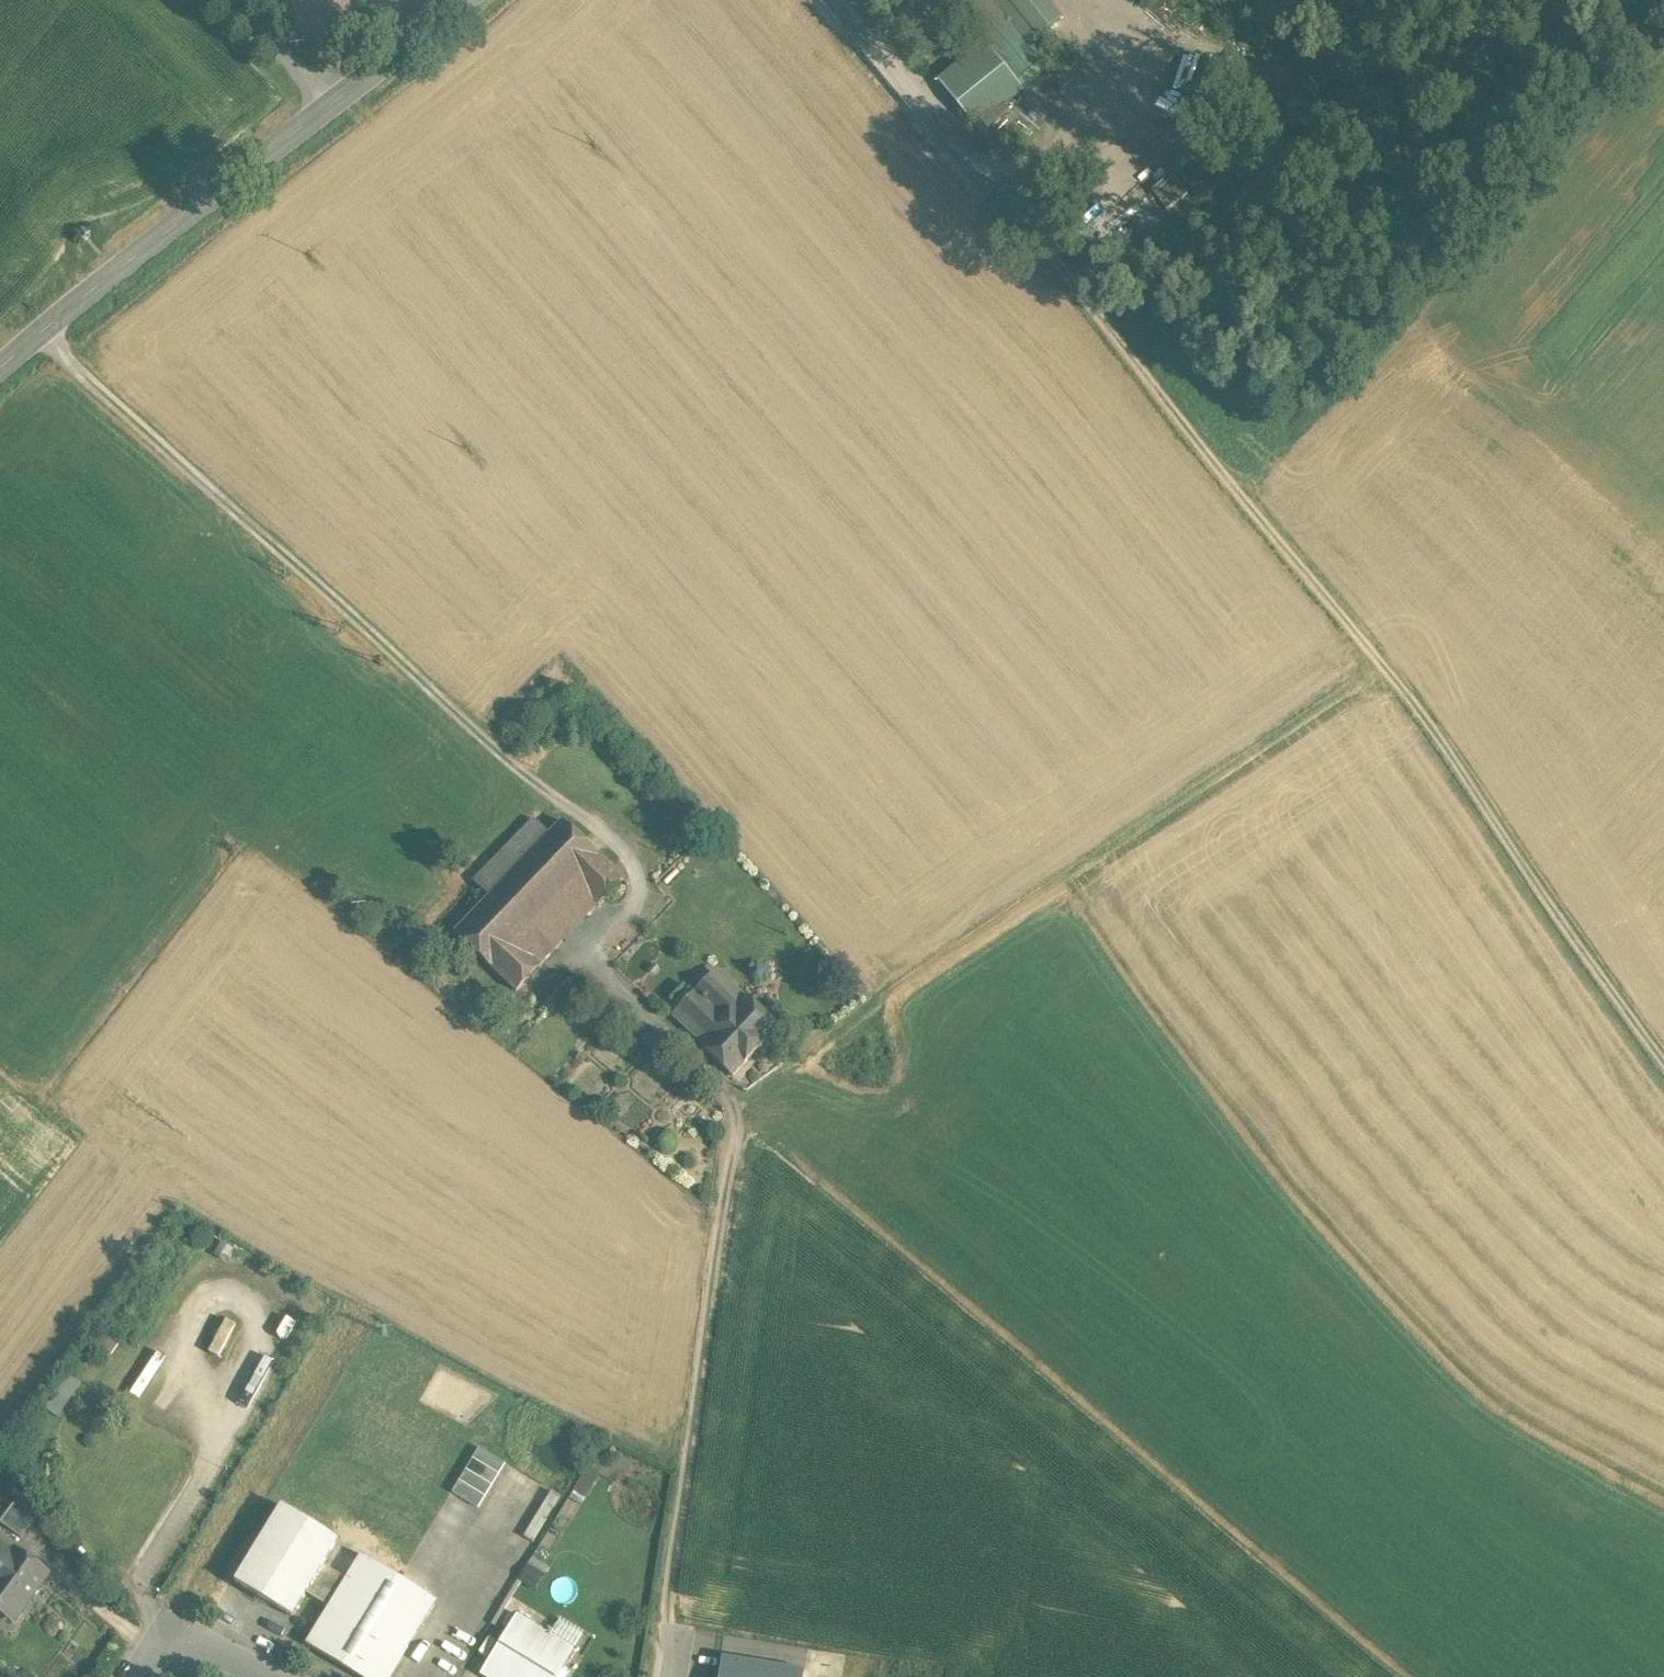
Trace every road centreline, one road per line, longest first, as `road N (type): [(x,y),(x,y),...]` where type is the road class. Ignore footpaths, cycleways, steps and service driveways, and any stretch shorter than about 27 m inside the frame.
road 1 (tertiary): [(464,0),(0,368)]
road 2 (track): [(736,1113),(661,1623)]
road 3 (residential): [(134,1676),(145,1659),(177,1641),(217,1647),(270,1676)]

